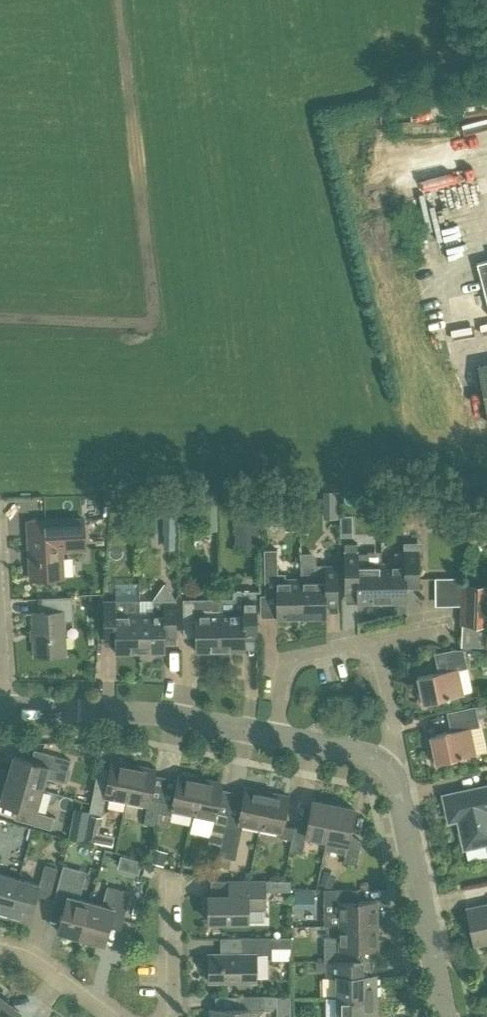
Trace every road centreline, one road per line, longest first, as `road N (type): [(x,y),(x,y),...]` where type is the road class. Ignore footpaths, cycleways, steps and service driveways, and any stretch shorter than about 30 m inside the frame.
road 1 (residential): [(11,713),(126,715),(276,737)]
road 2 (residential): [(394,773),(446,1016)]
road 3 (residential): [(276,737),(287,662),(380,647)]
road 4 (residential): [(11,713),(0,578)]
road 5 (residential): [(113,1016),(36,962),(0,955)]
road 6 (residential): [(171,1016),(174,886)]
road 7 (residential): [(380,647),(394,773)]
road 8 (residential): [(276,737),(394,773)]

